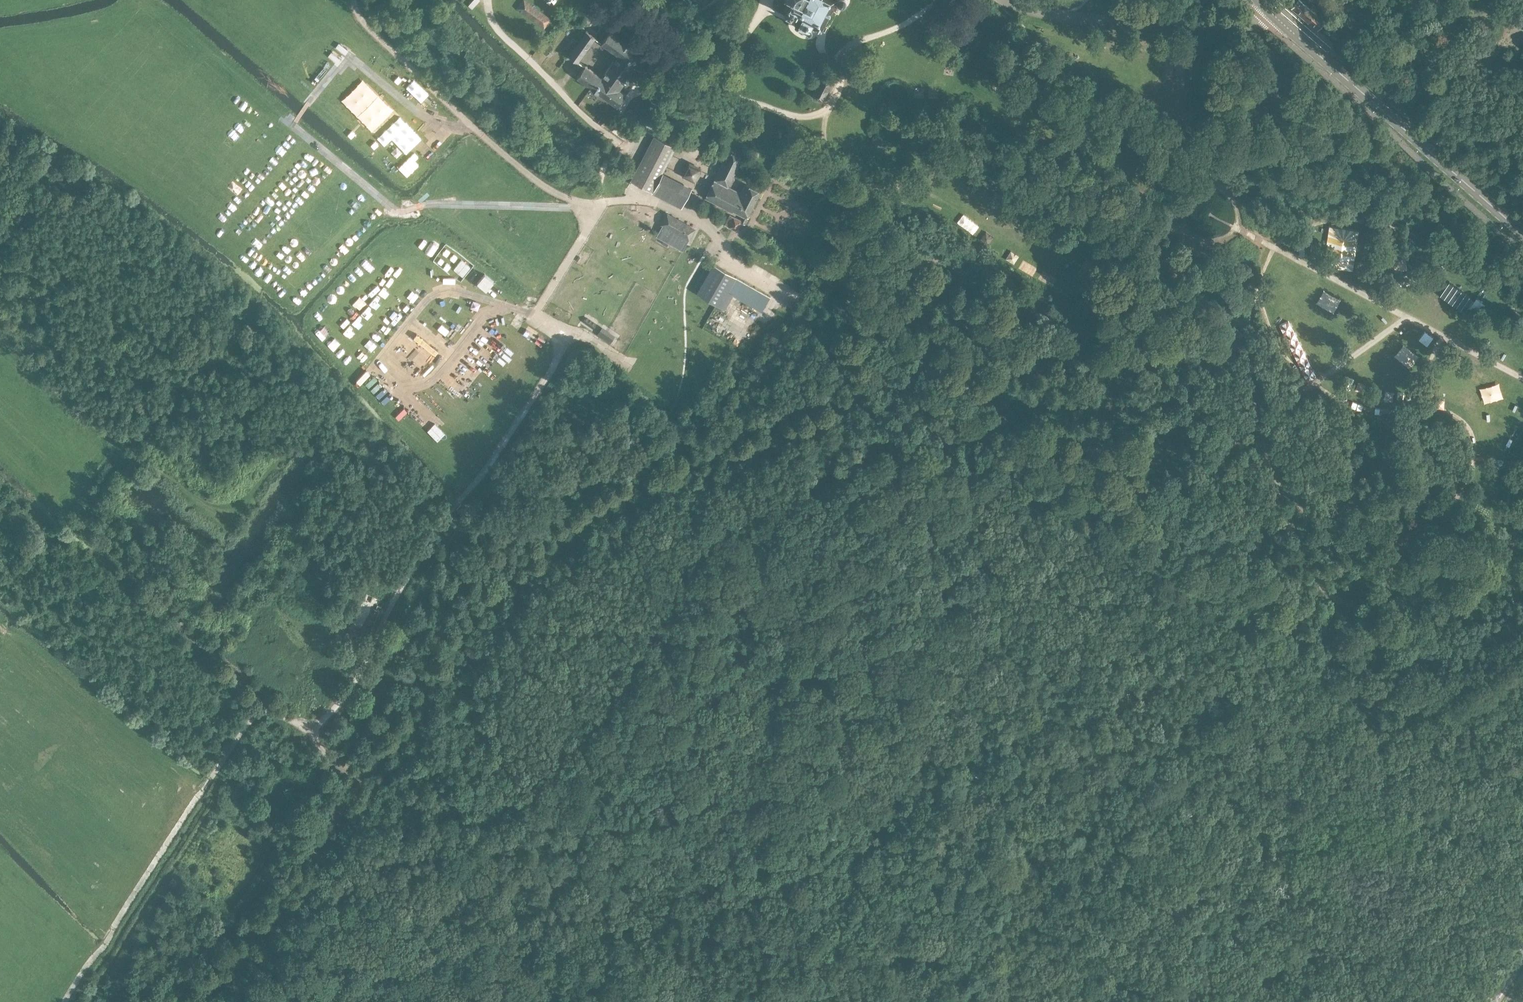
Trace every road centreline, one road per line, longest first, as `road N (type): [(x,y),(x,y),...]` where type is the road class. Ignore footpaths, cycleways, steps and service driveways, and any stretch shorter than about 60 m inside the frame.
road 1 (track): [(202,1001),(471,621),(543,539),(615,491),(842,402),(862,366),(862,344),(724,254),(712,231),(683,214),(641,198),(582,202),(526,172),(410,66),(355,0)]
road 2 (track): [(986,435),(1391,722)]
road 3 (track): [(613,0),(674,44),(731,60),(734,99),(776,109),(865,185),(866,208),(845,269),(851,322)]
road 4 (track): [(731,90),(706,117),(657,126),(602,168),(602,203),(538,309),(557,358),(539,389)]
road 5 (secondary): [(1522,233),(1261,0)]
road 6 (track): [(73,517),(273,708)]
road 7 (track): [(211,779),(65,1001)]
road 8 (track): [(273,708),(310,728),(329,714),(363,667),(429,543)]
road 9 (track): [(938,0),(848,46),(826,112),(776,109)]
road 10 (track): [(624,148),(500,32),(483,0)]
road 11 (track): [(429,543),(539,389)]
road 12 (track): [(862,344),(986,435)]
road 13 (track): [(1401,718),(1522,639)]

